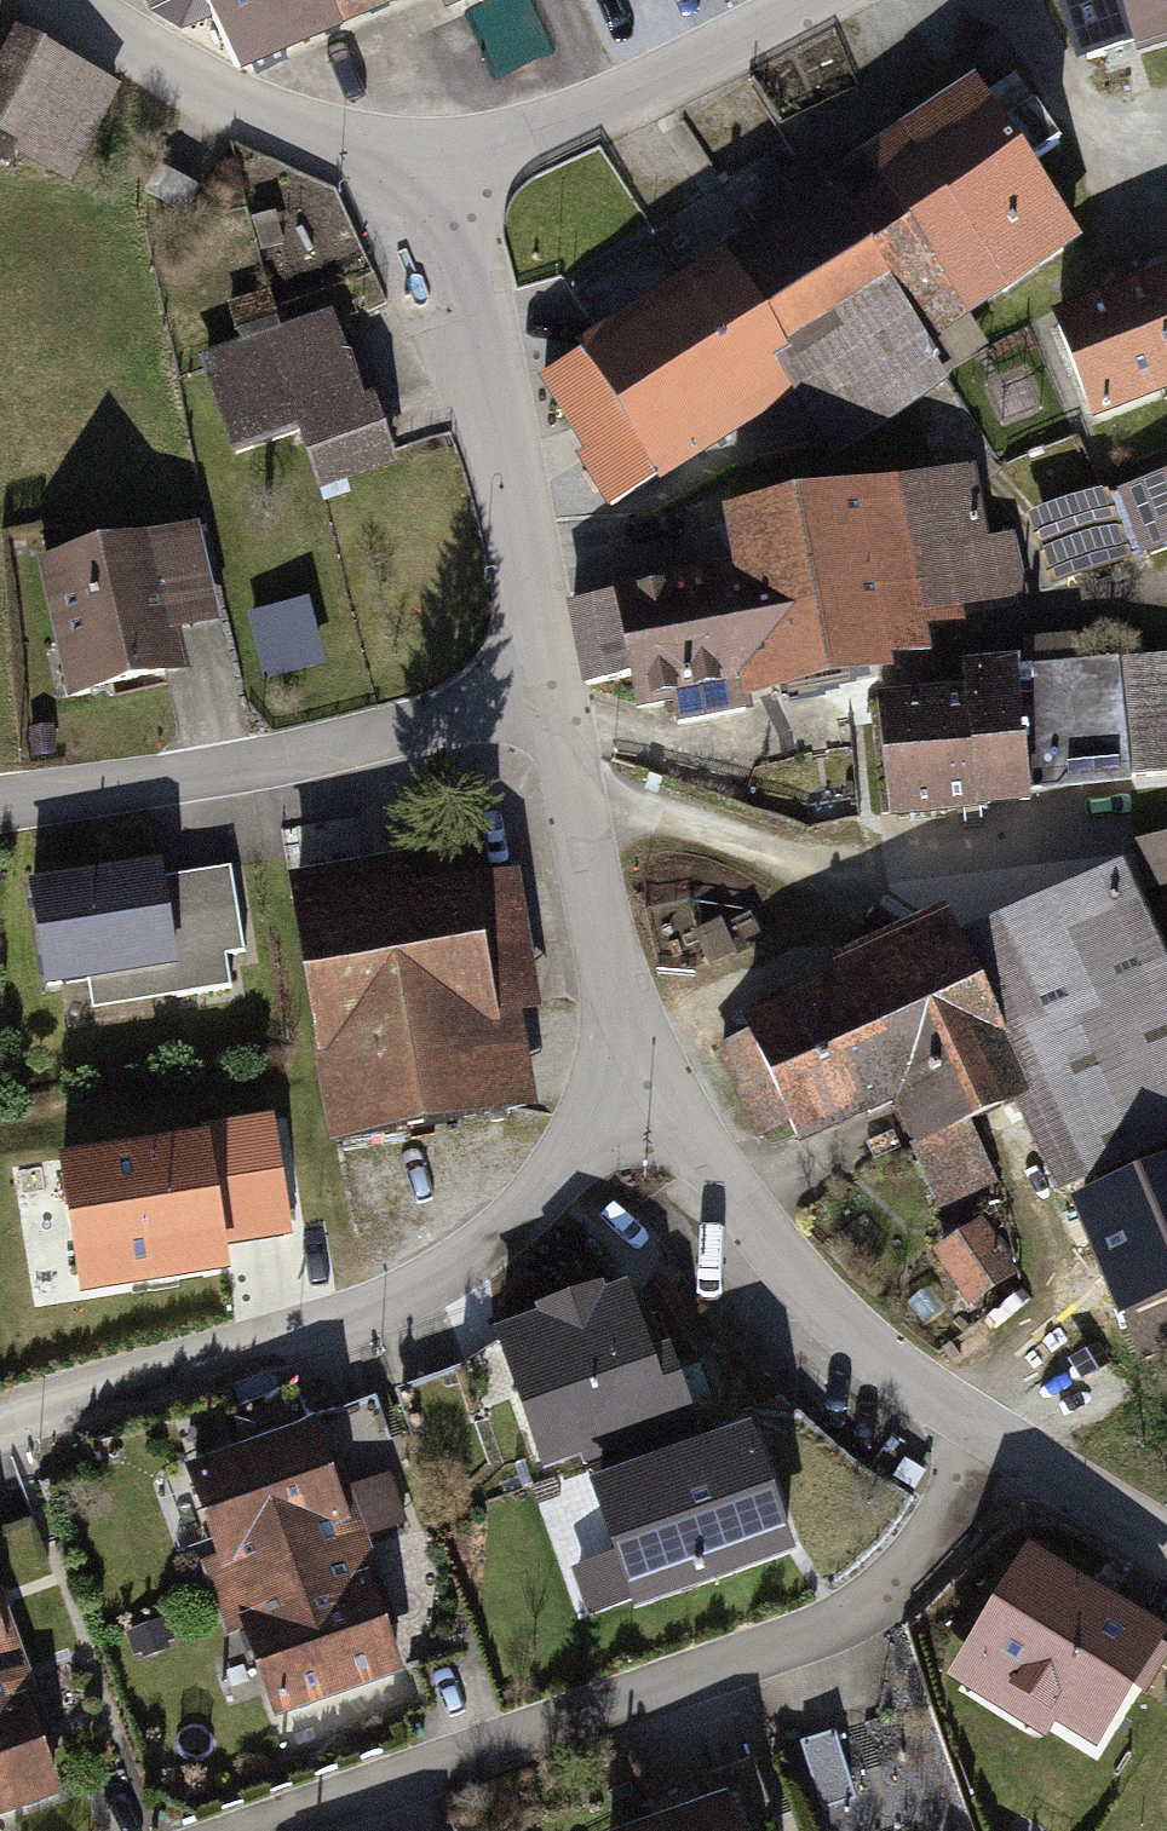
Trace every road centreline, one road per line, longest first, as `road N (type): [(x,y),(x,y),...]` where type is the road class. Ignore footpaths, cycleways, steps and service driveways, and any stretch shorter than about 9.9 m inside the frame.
road 1 (residential): [(984,1441),(948,1514),(901,1575),(827,1626),(257,1830)]
road 2 (residential): [(654,1068),(515,1221),(444,1270),(353,1315),(0,1428)]
road 3 (residential): [(547,680),(453,724),(158,785),(0,802)]
road 4 (residential): [(547,680),(440,165)]
road 5 (residential): [(984,1441),(825,1303),(654,1068)]
road 6 (residential): [(440,165),(361,160),(218,111),(53,0)]
road 7 (residential): [(440,165),(578,116),(808,0)]
road 8 (residential): [(654,1068),(611,958),(547,680)]
road 9 (residential): [(1166,1552),(984,1441)]

